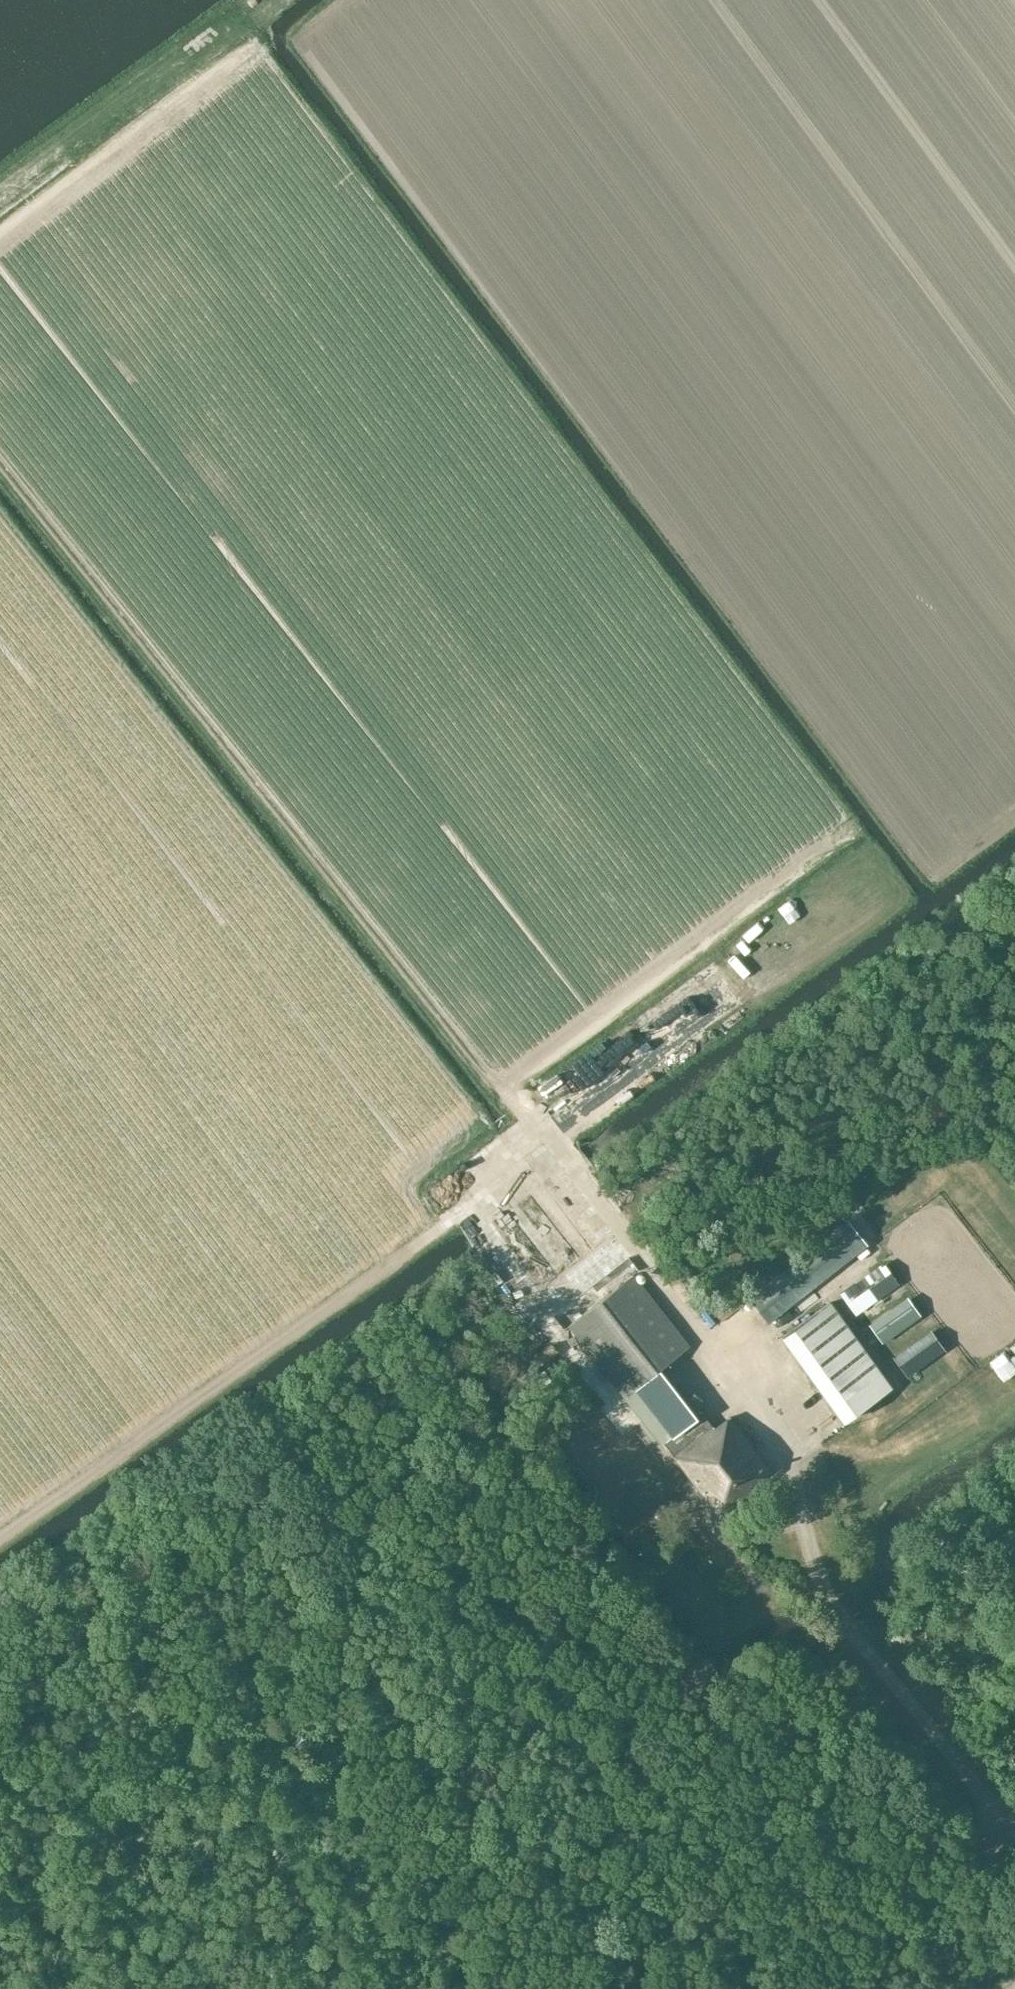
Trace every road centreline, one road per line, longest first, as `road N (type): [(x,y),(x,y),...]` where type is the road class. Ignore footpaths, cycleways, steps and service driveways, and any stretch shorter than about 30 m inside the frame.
road 1 (track): [(794,1476),(780,1433),(526,1110)]
road 2 (unclassified): [(809,1988),(1014,1819)]

